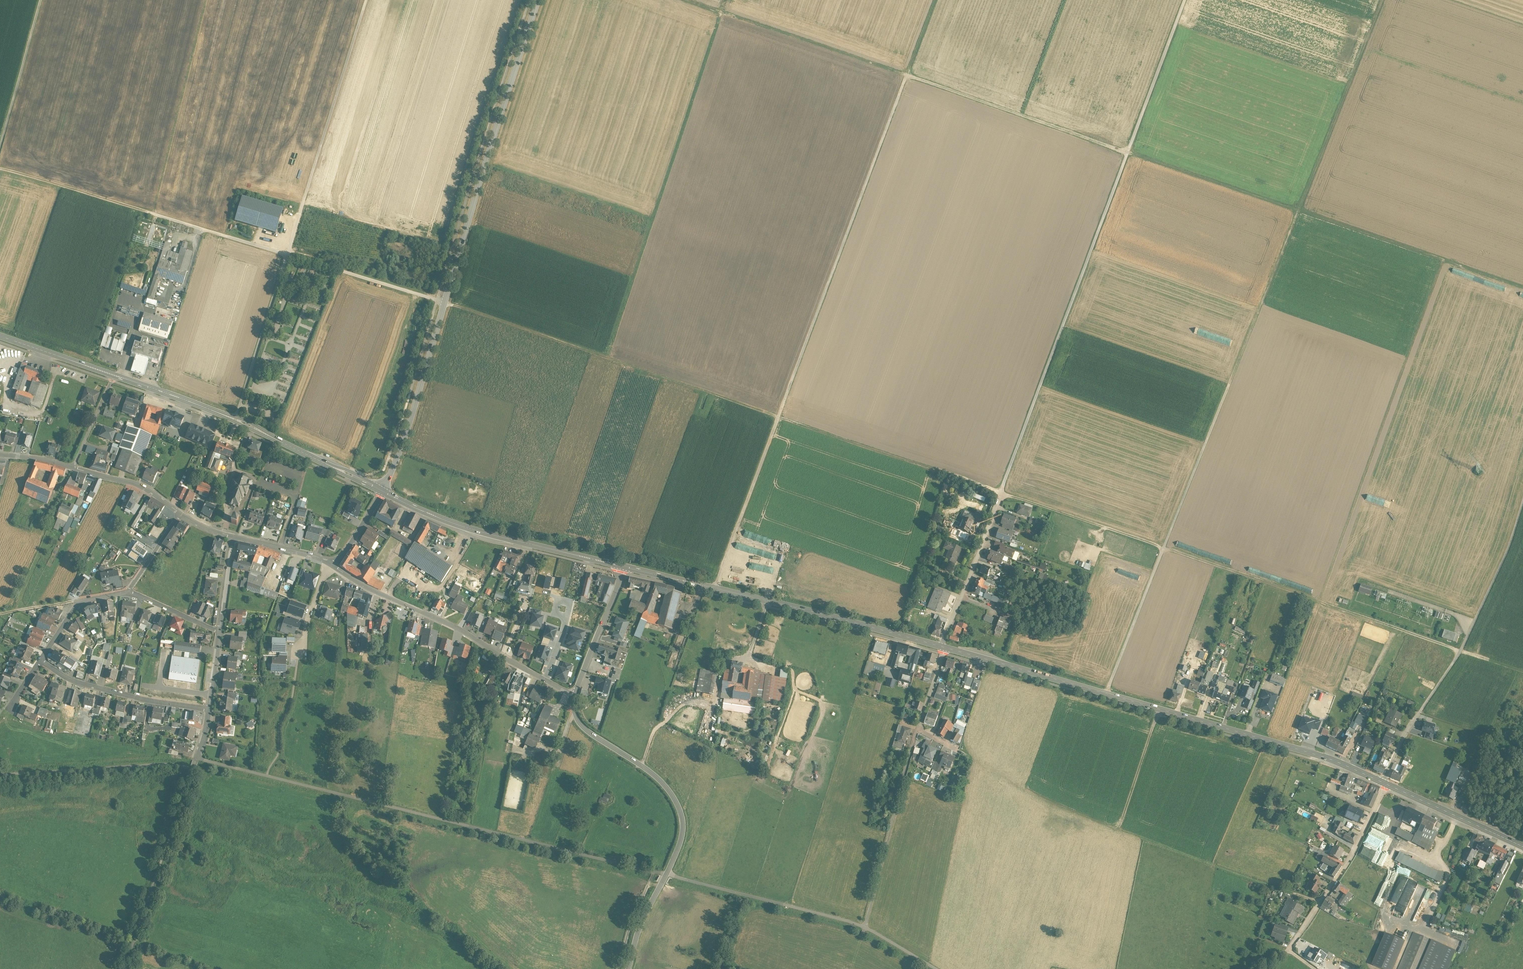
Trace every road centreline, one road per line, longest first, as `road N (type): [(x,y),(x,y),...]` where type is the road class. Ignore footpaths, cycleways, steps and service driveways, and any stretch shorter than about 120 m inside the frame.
road 1 (track): [(1522,291),(681,0)]
road 2 (track): [(715,589),(934,0)]
road 3 (track): [(978,485),(445,303)]
road 4 (unclassified): [(382,490),(538,0)]
road 5 (track): [(1184,0),(1006,479)]
road 6 (track): [(195,759),(666,874)]
road 7 (secondary): [(1382,782),(1325,758),(946,648)]
road 8 (track): [(1386,0),(1232,388)]
road 9 (track): [(1321,901),(1061,807),(959,750)]
road 10 (track): [(724,0),(611,362)]
road 11 (secondary): [(941,647),(624,566)]
road 12 (track): [(1164,548),(1322,605),(1373,468)]
road 13 (secondary): [(382,490),(247,424),(114,375)]
road 14 (secondary): [(624,566),(478,531),(382,490)]
road 15 (residential): [(335,568),(546,681)]
road 16 (residential): [(1386,785),(1347,864),(1288,951),(1313,968)]
road 17 (unclassified): [(666,874),(680,841),(676,809),(654,779),(581,728),(574,700)]
road 18 (track): [(152,214),(205,0)]
road 19 (track): [(1446,264),(1373,468)]
road 20 (track): [(303,202),(366,0)]
road 21 (track): [(124,968),(192,769)]
road 22 (track): [(865,927),(666,874)]
road 23 (track): [(978,485),(1164,548)]
road 24 (track): [(192,769),(0,775)]
road 25 (residential): [(40,659),(70,681),(210,710)]
road 26 (track): [(1164,548),(1232,388)]
road 27 (track): [(1444,675),(1471,642),(1522,524)]
road 28 (track): [(1106,694),(1164,548)]
road 29 (track): [(0,148),(41,0)]
road 30 (track): [(0,169),(147,212)]
road 31 (track): [(1322,605),(1464,655)]
road 32 (secondary): [(1522,847),(1386,785)]
road 33 (unclassified): [(574,700),(624,566)]
road 34 (track): [(1119,830),(1159,709)]
road 35 (residential): [(1382,782),(1444,675)]
road 36 (residential): [(129,591),(80,600),(40,659)]
road 37 (secondary): [(114,375),(0,336)]

